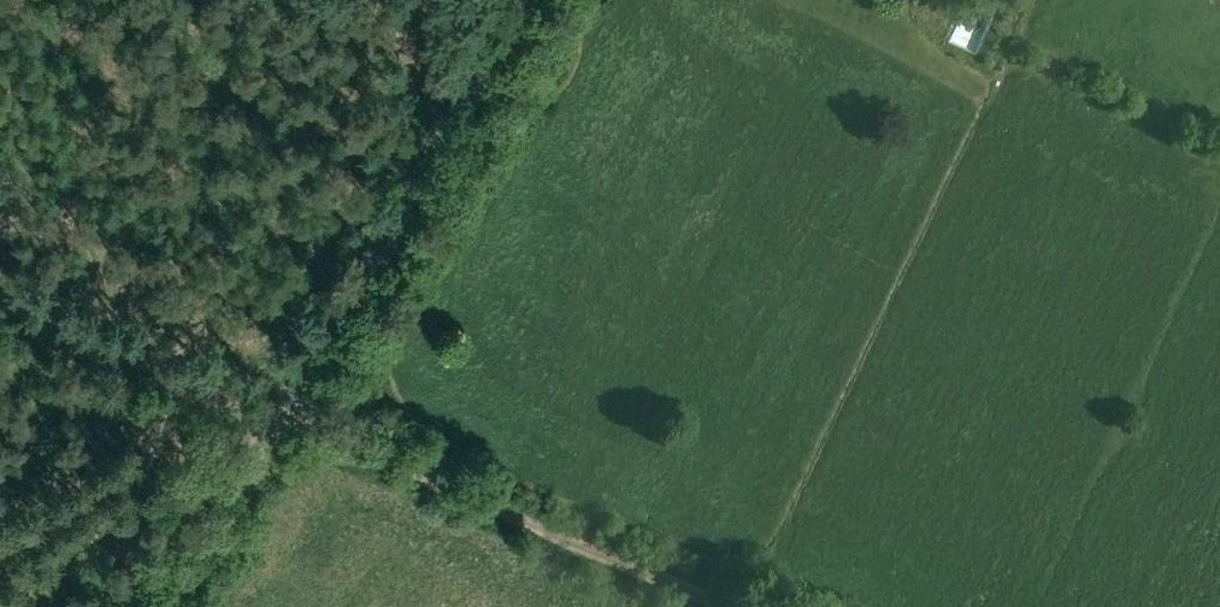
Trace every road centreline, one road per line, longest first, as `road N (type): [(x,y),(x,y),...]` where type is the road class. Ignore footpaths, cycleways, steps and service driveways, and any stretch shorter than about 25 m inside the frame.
road 1 (track): [(735,606),(0,298)]
road 2 (unclassified): [(174,606),(528,0)]
road 3 (track): [(206,388),(0,536)]

